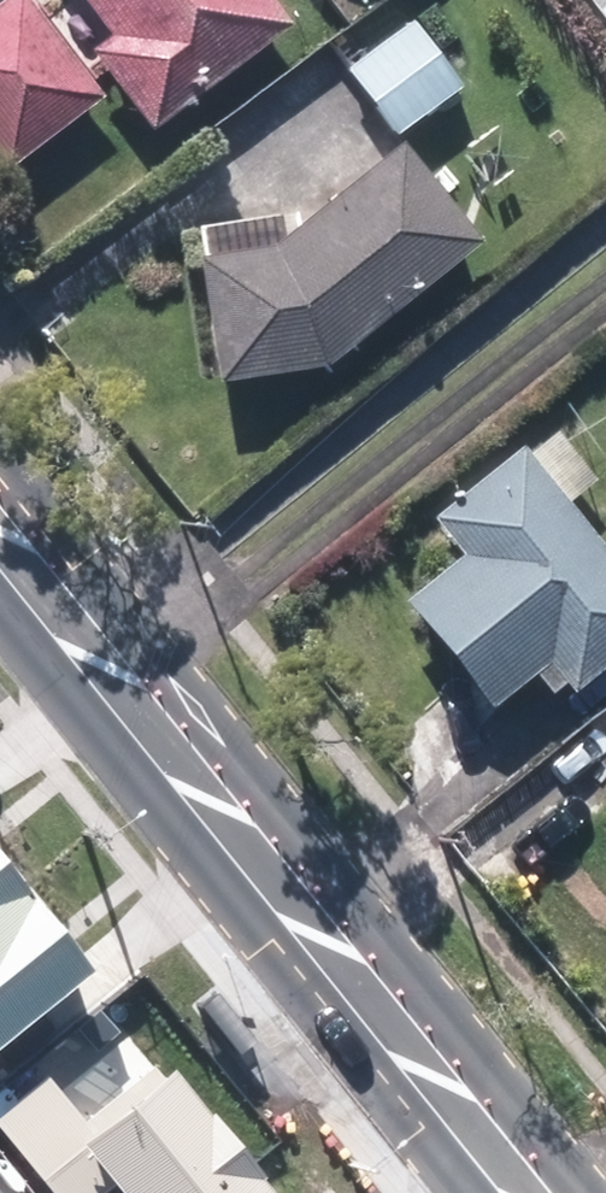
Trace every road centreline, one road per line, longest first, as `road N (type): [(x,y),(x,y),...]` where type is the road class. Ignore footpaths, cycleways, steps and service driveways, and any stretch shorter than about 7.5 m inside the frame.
road 1 (secondary): [(0,521),(516,1156)]

